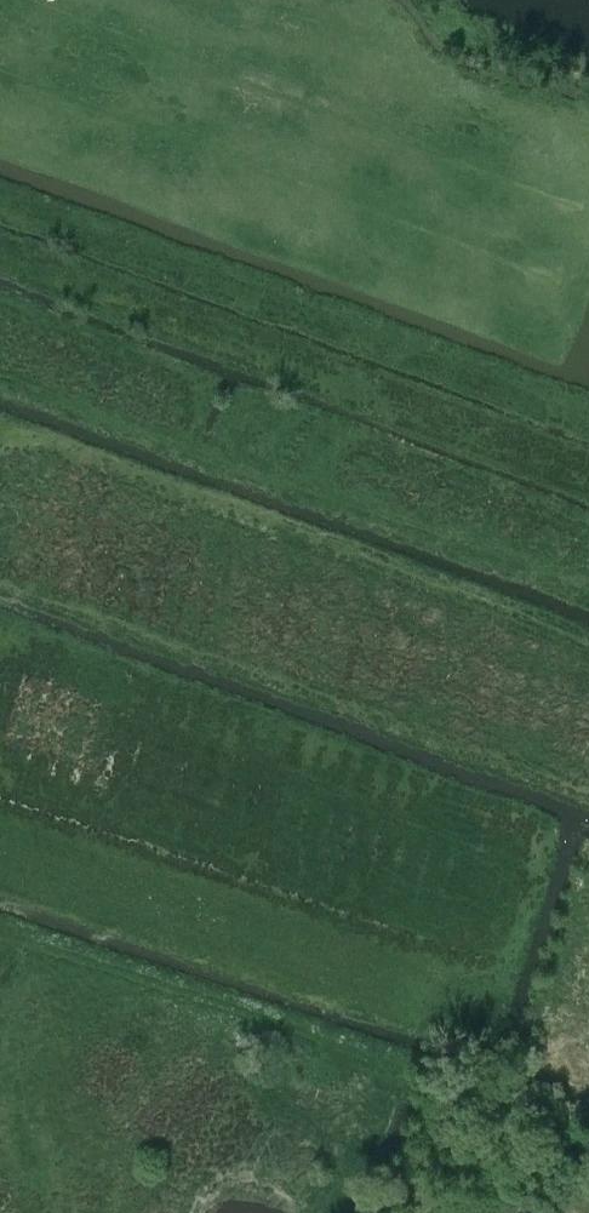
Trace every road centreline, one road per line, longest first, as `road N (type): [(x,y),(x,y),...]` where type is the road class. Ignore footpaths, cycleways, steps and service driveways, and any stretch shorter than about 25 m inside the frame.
road 1 (track): [(0,934),(588,1133)]

